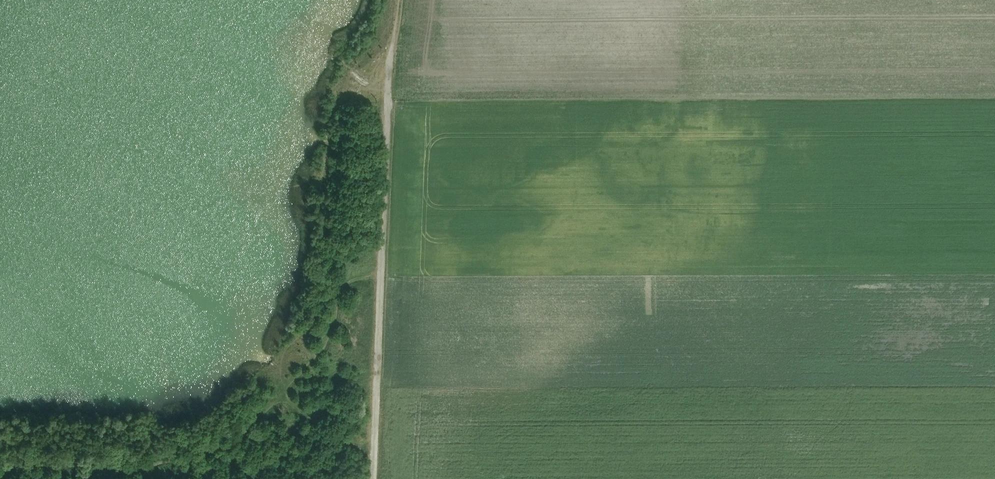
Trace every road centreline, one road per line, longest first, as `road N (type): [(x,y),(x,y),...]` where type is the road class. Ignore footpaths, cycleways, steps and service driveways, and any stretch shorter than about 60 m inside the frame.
road 1 (track): [(373,478),(399,0)]

